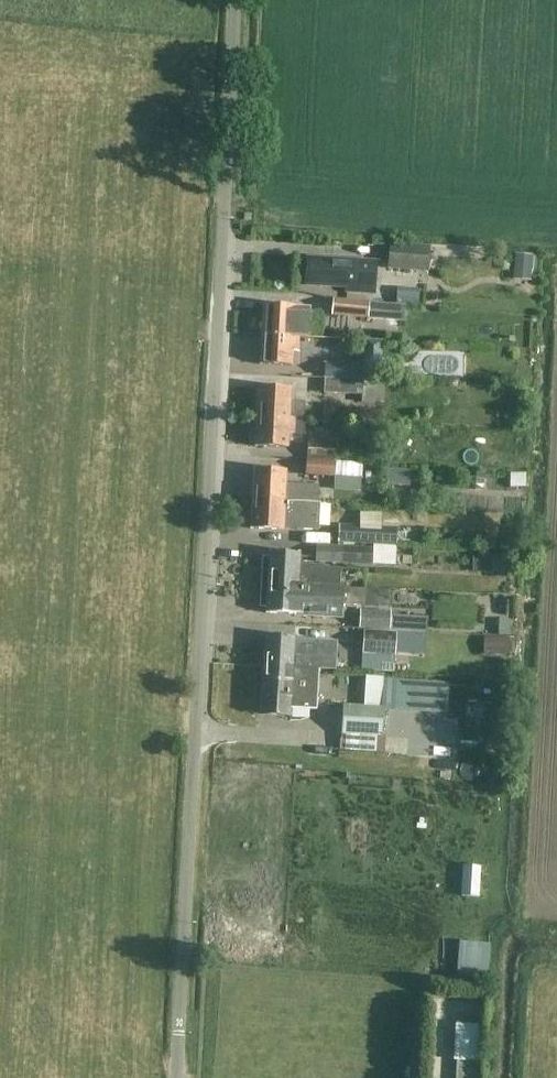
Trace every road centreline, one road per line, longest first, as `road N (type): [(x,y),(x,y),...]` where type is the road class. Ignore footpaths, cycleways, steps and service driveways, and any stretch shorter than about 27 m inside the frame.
road 1 (unclassified): [(177,1077),(238,0)]

